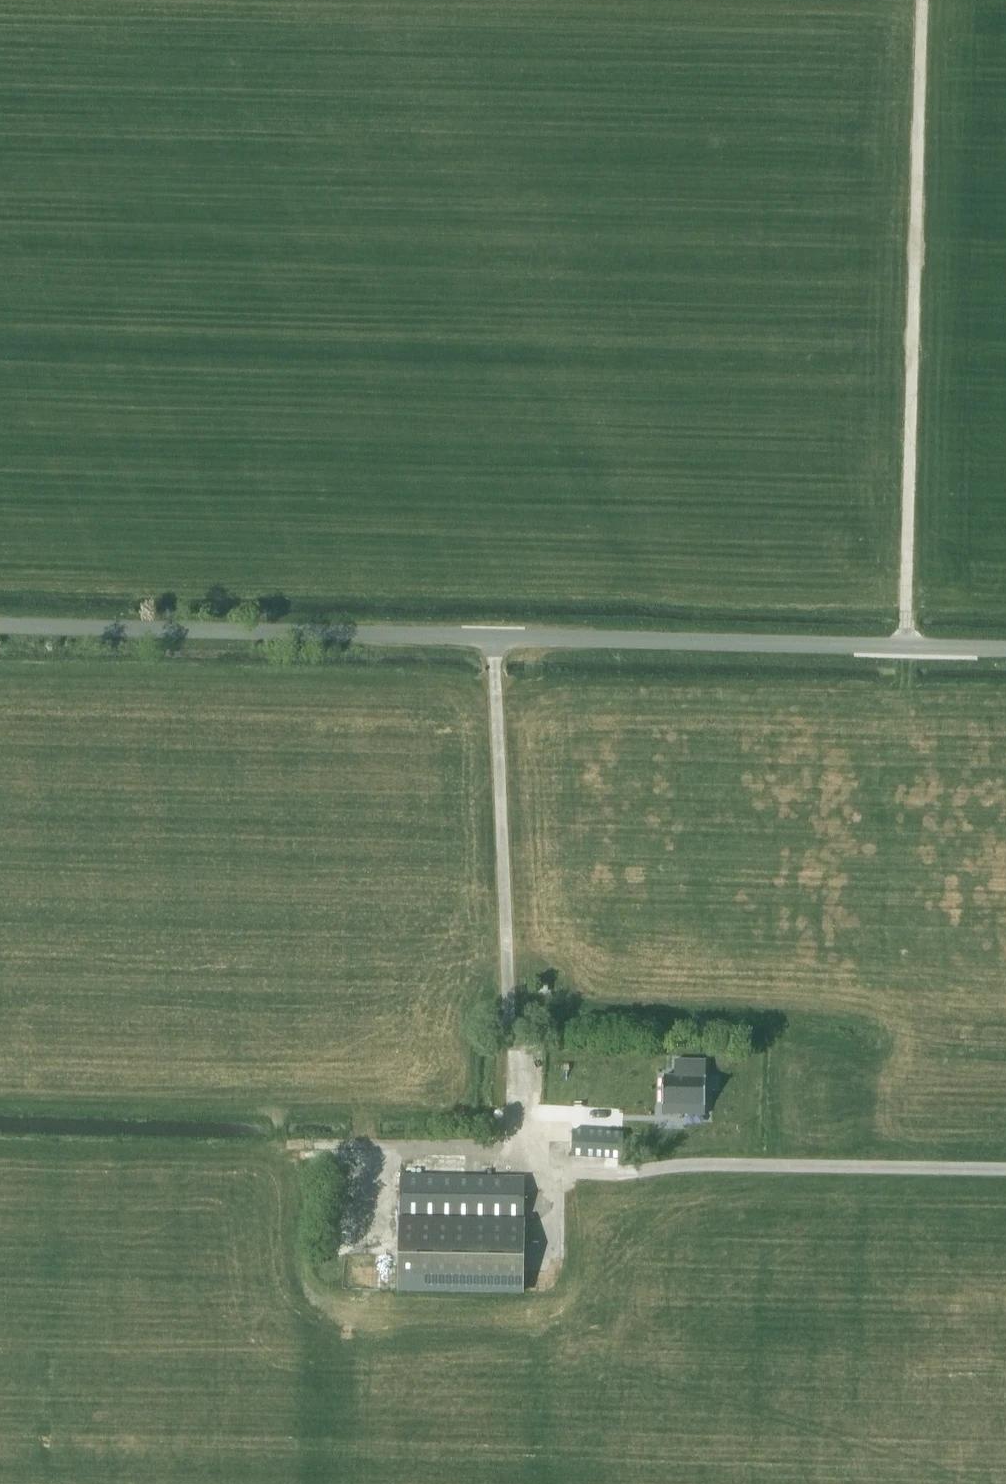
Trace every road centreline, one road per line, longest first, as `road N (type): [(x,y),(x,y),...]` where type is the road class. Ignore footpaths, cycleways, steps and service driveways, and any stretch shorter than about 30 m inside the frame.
road 1 (unclassified): [(1005,650),(0,626)]
road 2 (track): [(922,0),(906,647)]
road 3 (track): [(1005,1169),(703,1165),(547,1172),(522,1144)]

